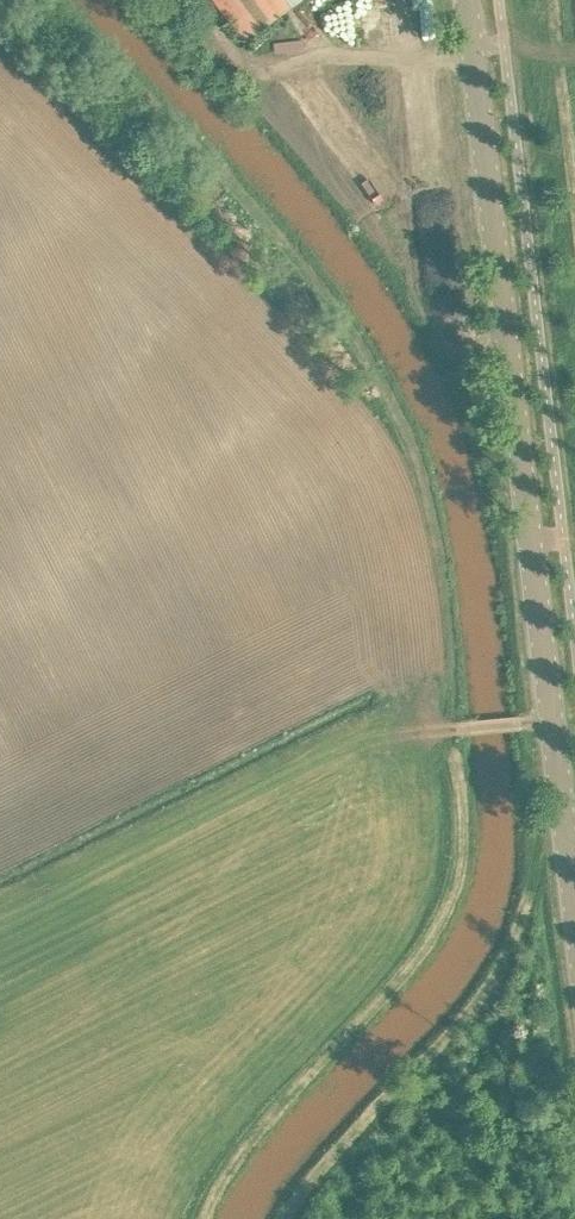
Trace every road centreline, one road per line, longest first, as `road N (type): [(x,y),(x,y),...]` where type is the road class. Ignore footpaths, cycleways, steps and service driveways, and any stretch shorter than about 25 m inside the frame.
road 1 (secondary): [(574,904),(465,0)]

